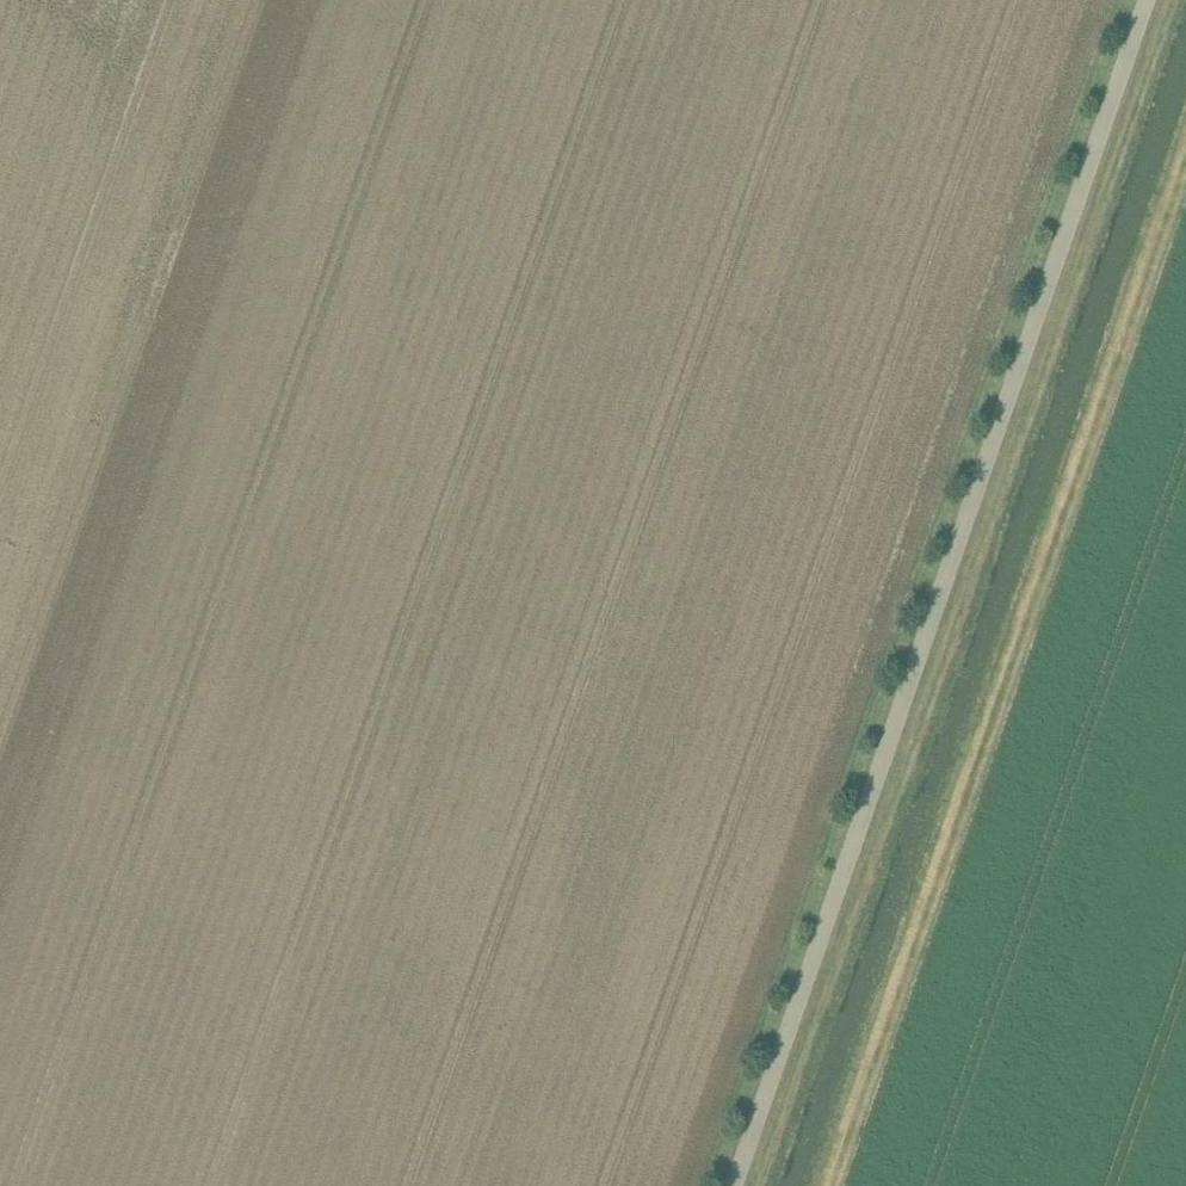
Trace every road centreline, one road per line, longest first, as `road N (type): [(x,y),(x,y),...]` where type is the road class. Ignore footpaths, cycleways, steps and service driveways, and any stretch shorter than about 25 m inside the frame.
road 1 (unclassified): [(734,1185),(1146,0)]
road 2 (track): [(1185,177),(837,1185)]

